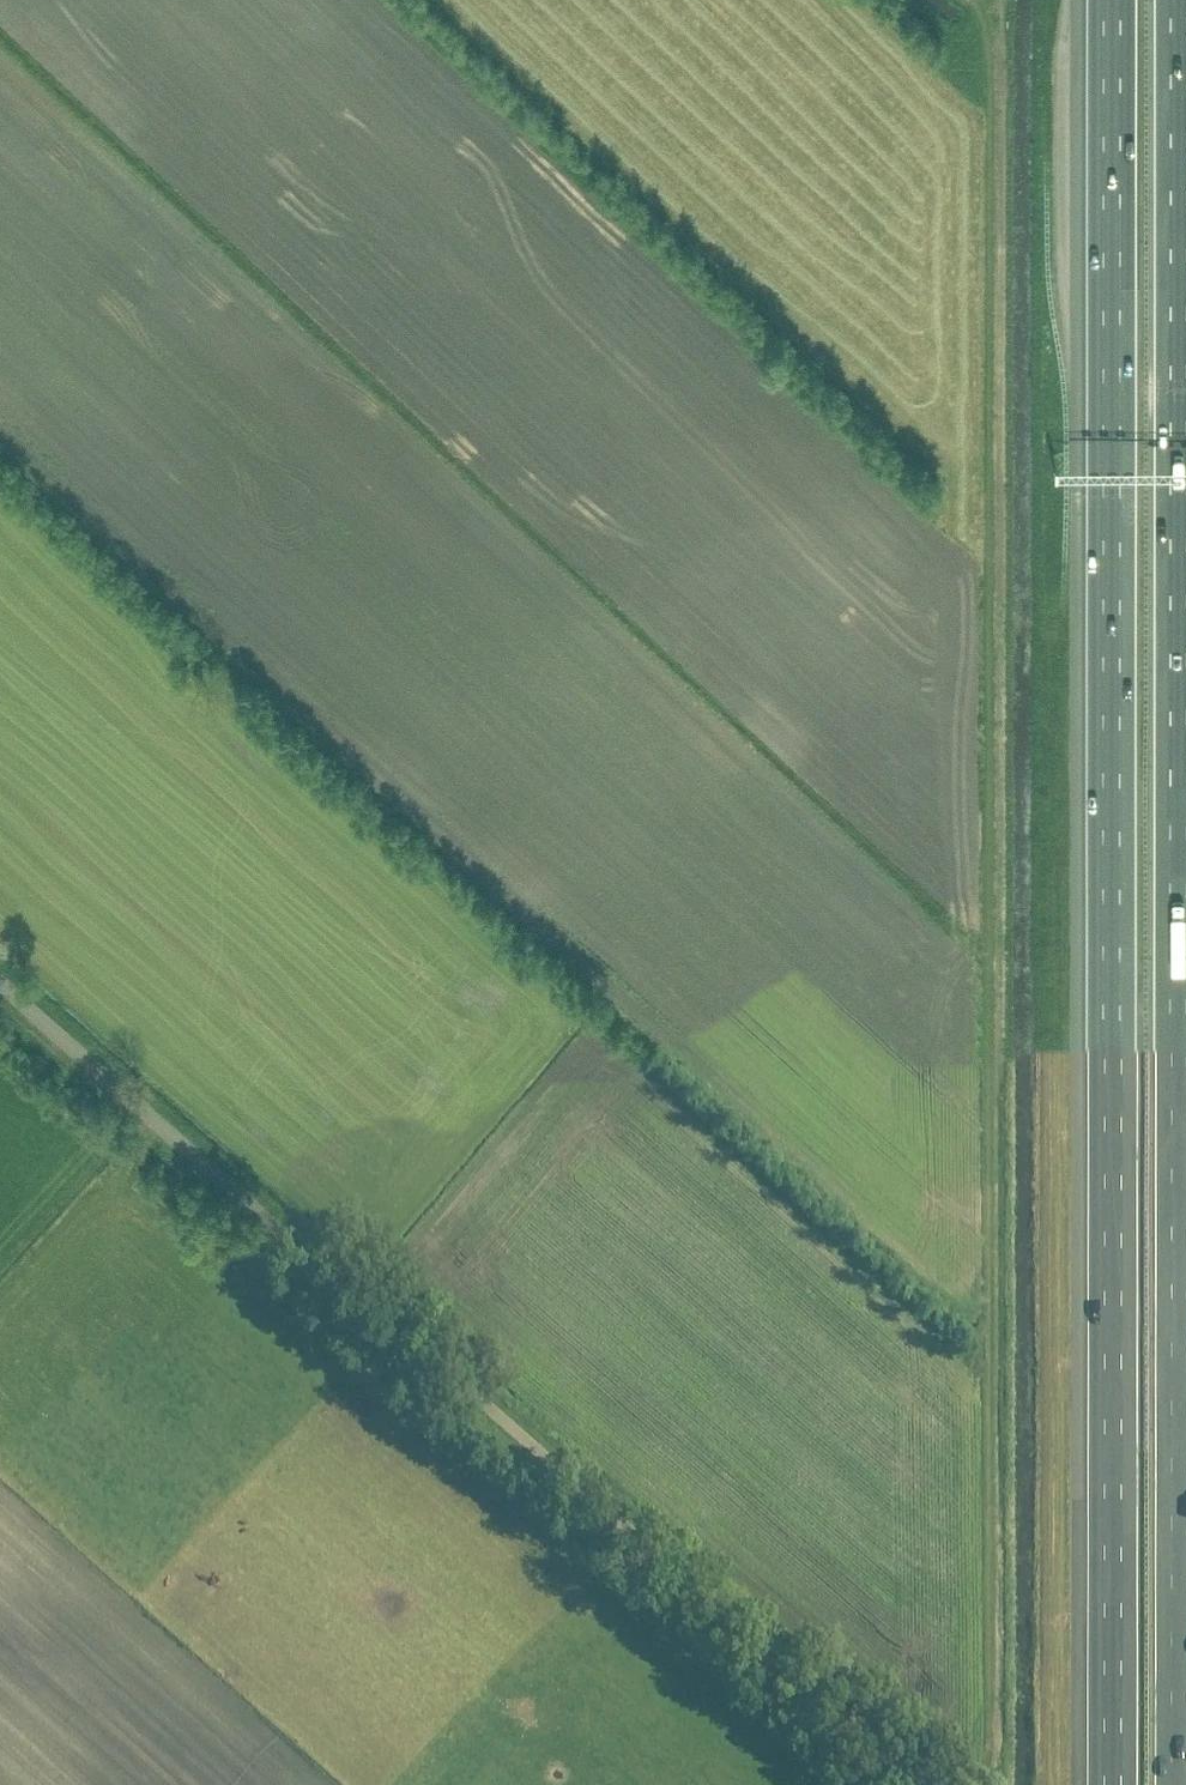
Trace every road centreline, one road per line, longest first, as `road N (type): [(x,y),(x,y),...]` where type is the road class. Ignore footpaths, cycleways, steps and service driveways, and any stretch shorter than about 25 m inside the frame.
road 1 (track): [(973,0),(988,18),(985,1784)]
road 2 (motorway): [(1110,0),(1108,1784)]
road 3 (unclassified): [(920,1784),(0,979)]

